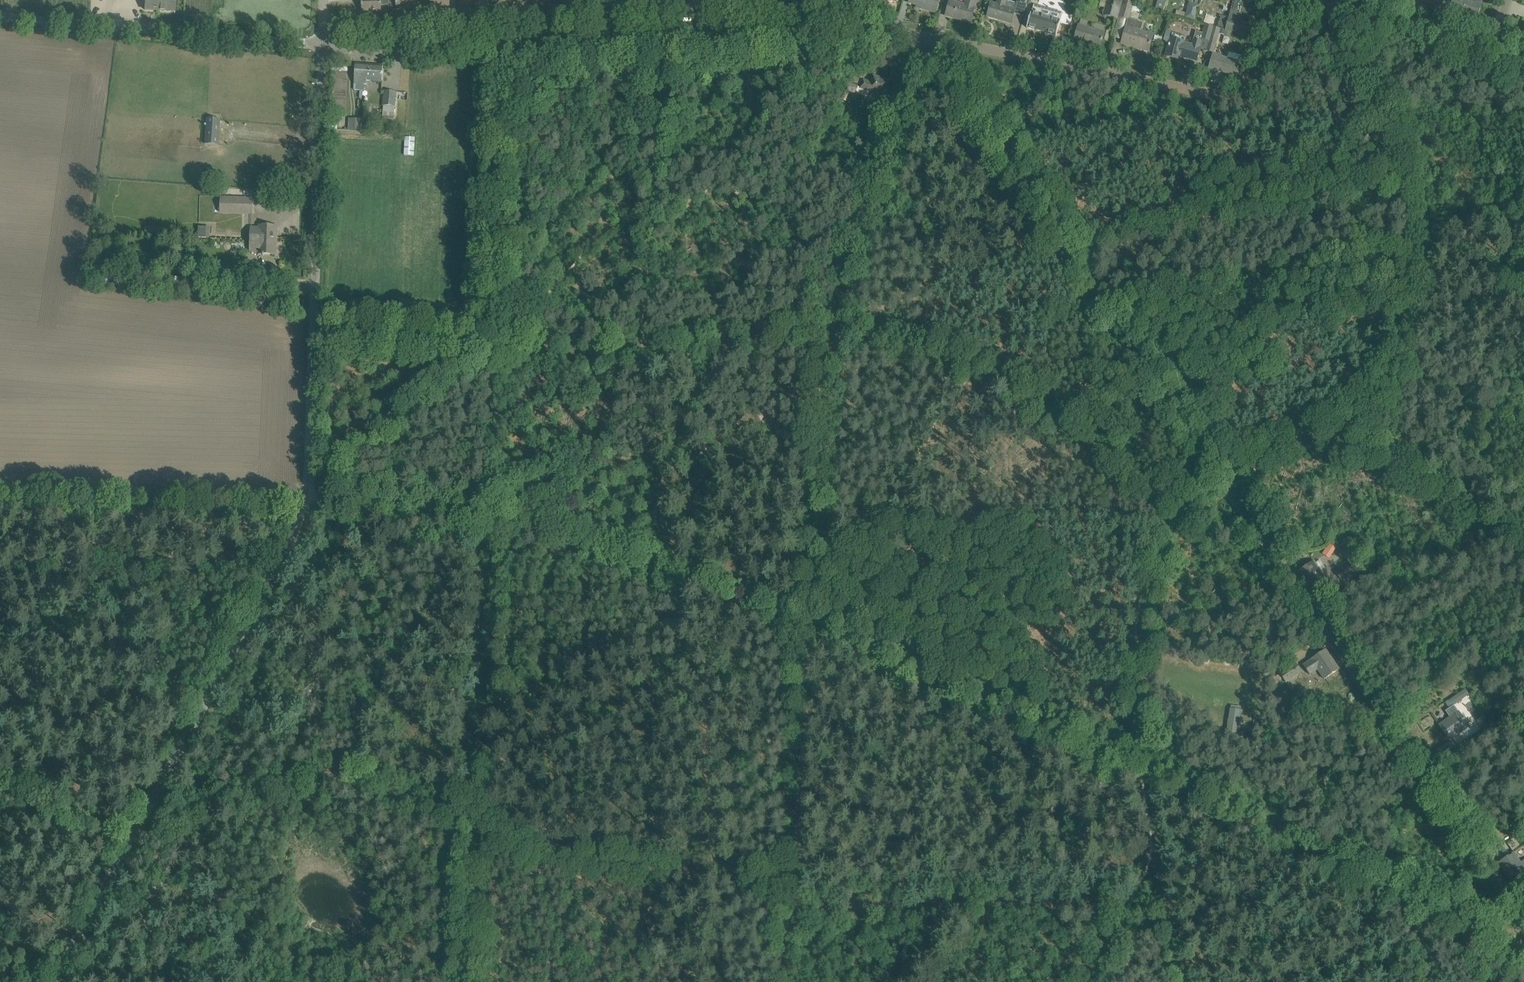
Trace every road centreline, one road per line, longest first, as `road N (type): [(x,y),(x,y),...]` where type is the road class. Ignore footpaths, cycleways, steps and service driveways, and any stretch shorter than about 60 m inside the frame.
road 1 (track): [(305,501),(399,502),(483,516),(656,570),(810,629),(1333,866),(1523,943)]
road 2 (unclassified): [(1523,913),(919,35)]
road 3 (unclassified): [(54,981),(303,509),(325,45)]
road 4 (track): [(666,574),(644,397),(665,65),(627,32)]
road 5 (track): [(804,539),(841,288),(919,35)]
road 6 (track): [(483,501),(496,270),(493,38)]
road 7 (residential): [(919,35),(1240,97),(1253,84),(1278,0)]
road 8 (track): [(782,981),(811,616)]
road 9 (unclassified): [(325,45),(0,17)]
road 10 (track): [(313,327),(526,346),(636,340)]
road 11 (unclassified): [(325,45),(614,32)]
road 12 (unclassified): [(614,32),(846,20)]
road 13 (residential): [(1492,52),(1335,0)]

